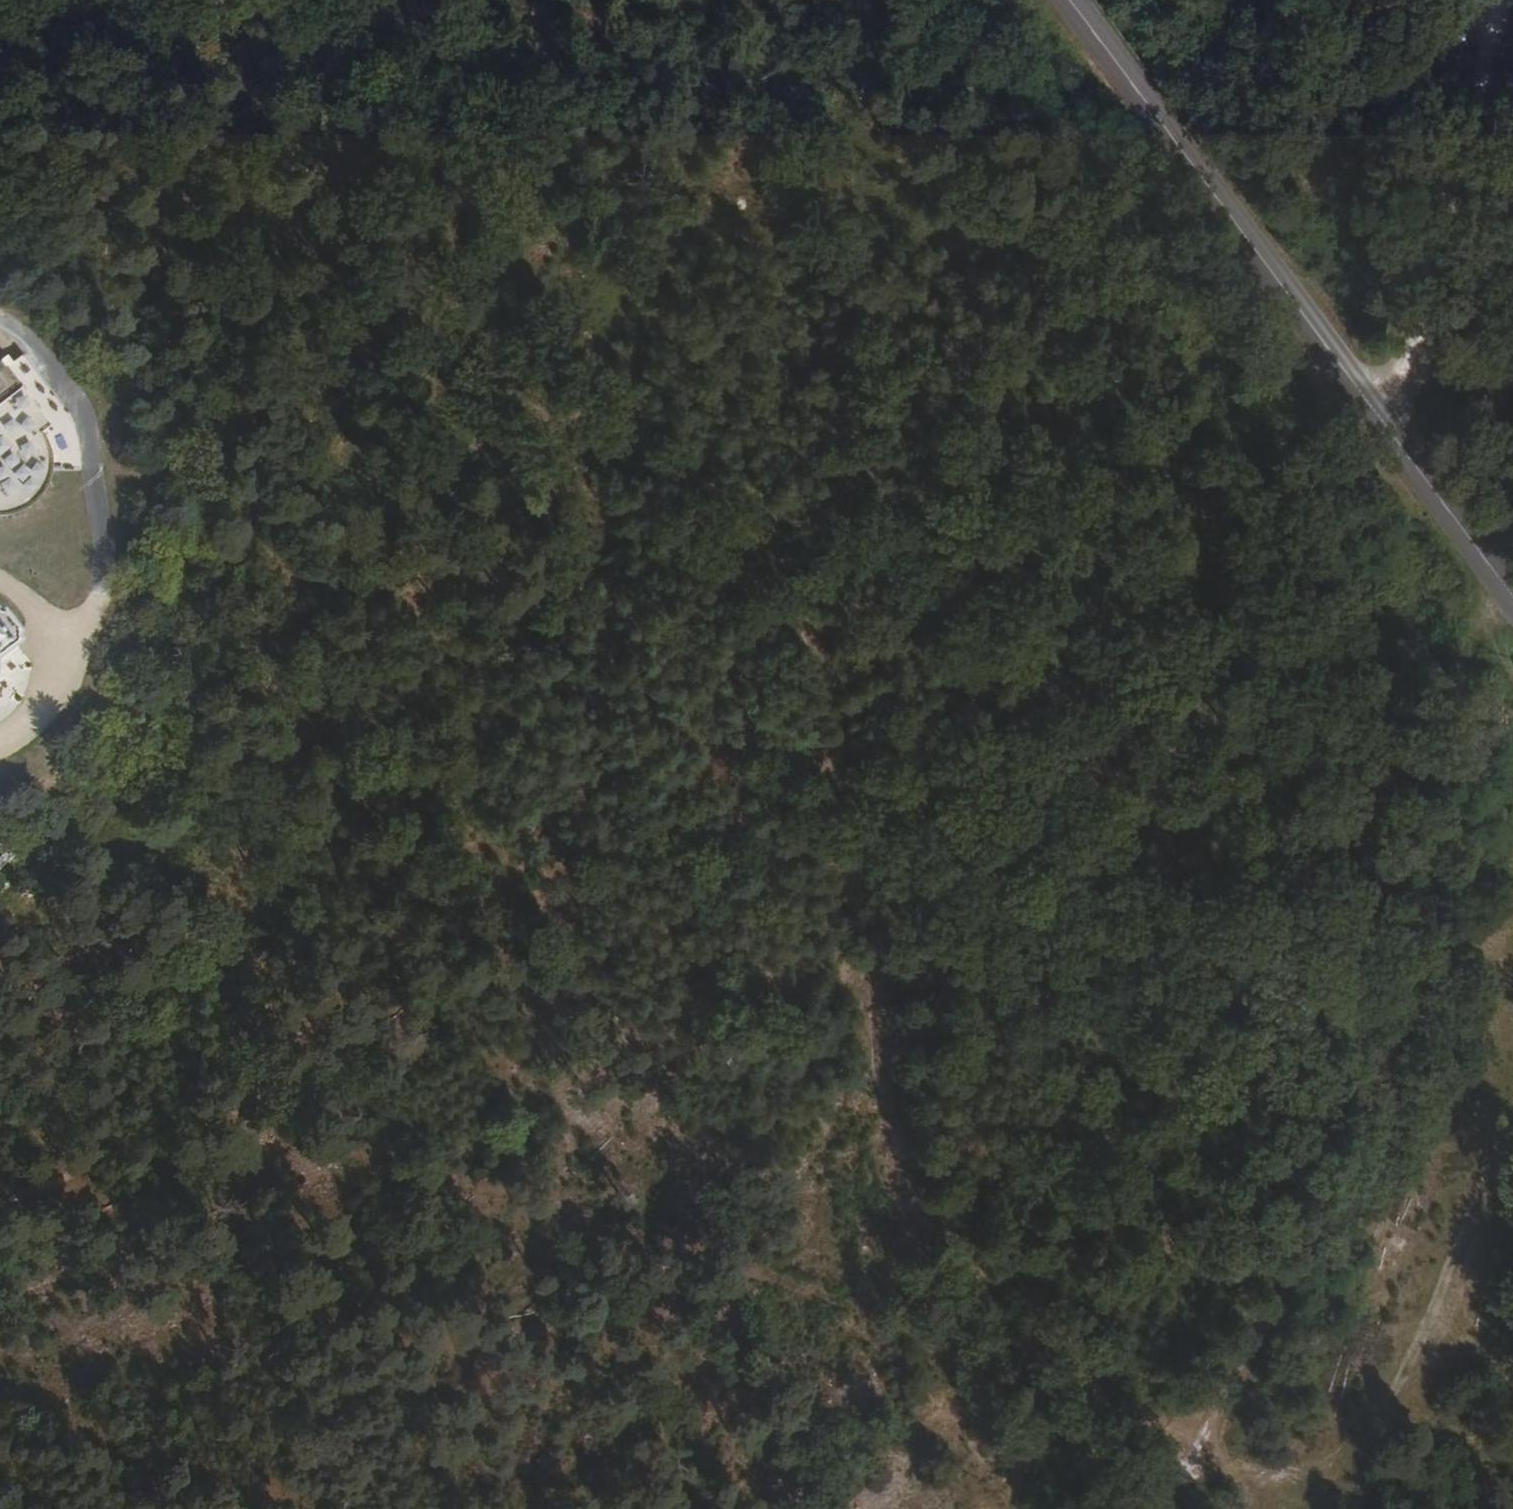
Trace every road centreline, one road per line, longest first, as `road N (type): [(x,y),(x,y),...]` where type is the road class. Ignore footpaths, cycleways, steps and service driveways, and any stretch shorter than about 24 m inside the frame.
road 1 (secondary): [(1512,606),(1071,0)]

